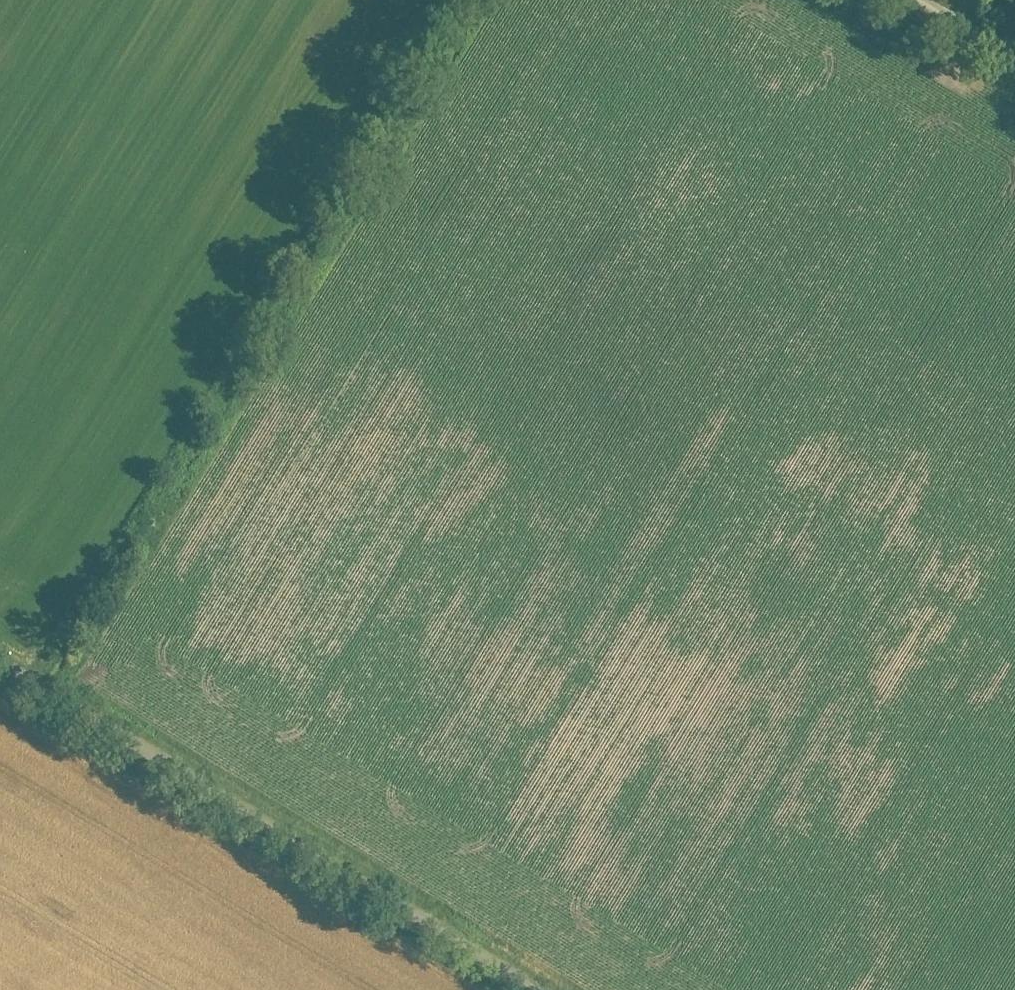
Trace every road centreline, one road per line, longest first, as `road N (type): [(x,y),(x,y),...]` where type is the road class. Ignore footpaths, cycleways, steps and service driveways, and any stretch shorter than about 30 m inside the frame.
road 1 (unclassified): [(533,989),(0,663)]

